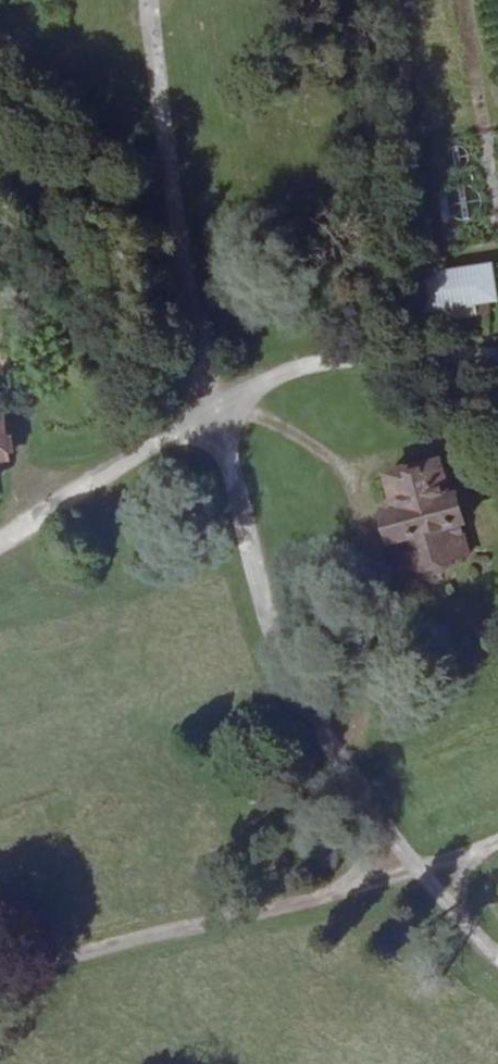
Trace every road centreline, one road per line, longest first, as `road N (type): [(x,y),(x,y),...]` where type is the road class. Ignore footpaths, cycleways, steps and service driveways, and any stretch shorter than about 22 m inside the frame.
road 1 (unclassified): [(0,539),(243,389),(337,364),(442,357),(497,364)]
road 2 (unclassified): [(497,843),(401,880),(0,984)]

